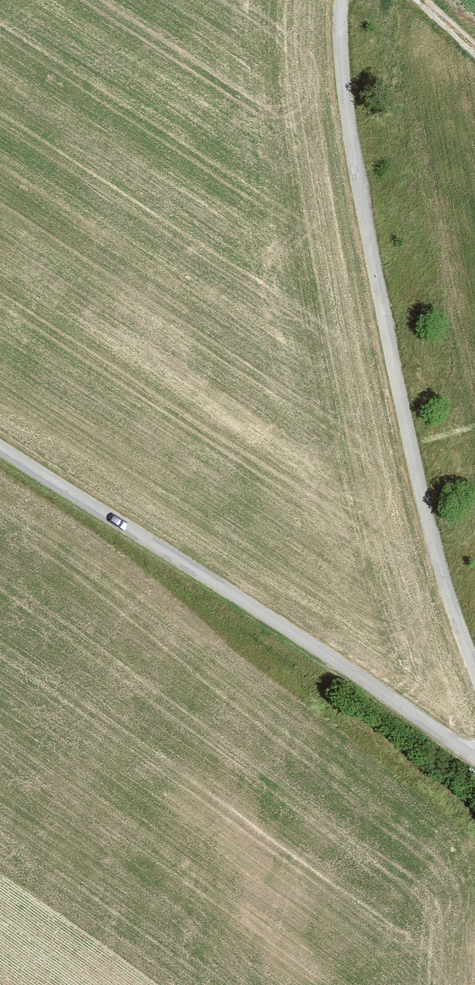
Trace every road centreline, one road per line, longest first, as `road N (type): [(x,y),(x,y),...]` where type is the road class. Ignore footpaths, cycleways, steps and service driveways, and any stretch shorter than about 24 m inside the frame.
road 1 (unclassified): [(474,658),(425,496),(341,14),(345,0)]
road 2 (track): [(474,752),(0,440)]

